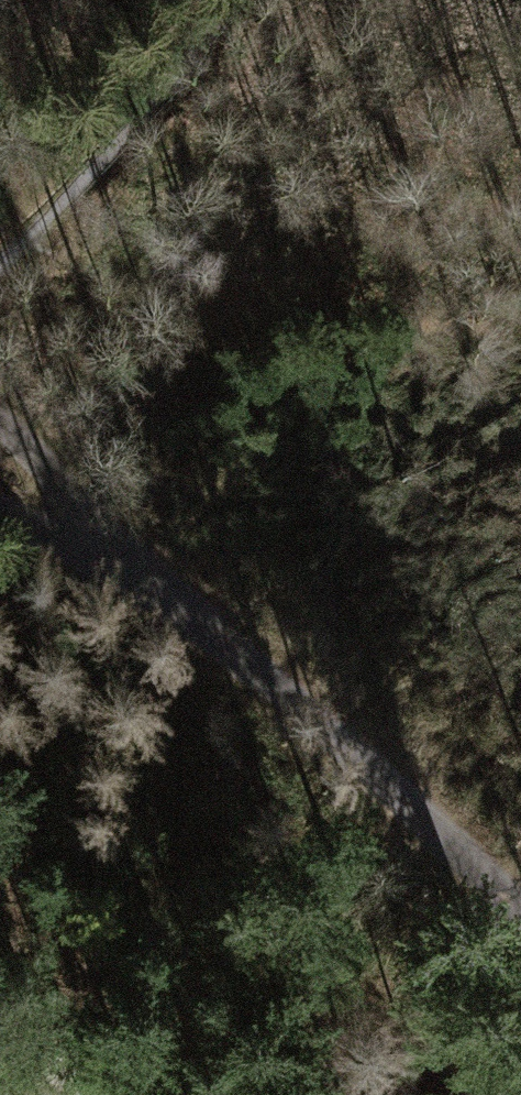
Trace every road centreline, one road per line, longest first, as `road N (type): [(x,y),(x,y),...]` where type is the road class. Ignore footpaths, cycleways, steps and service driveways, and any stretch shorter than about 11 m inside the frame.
road 1 (track): [(520,906),(419,795),(0,432)]
road 2 (track): [(138,559),(0,511)]

